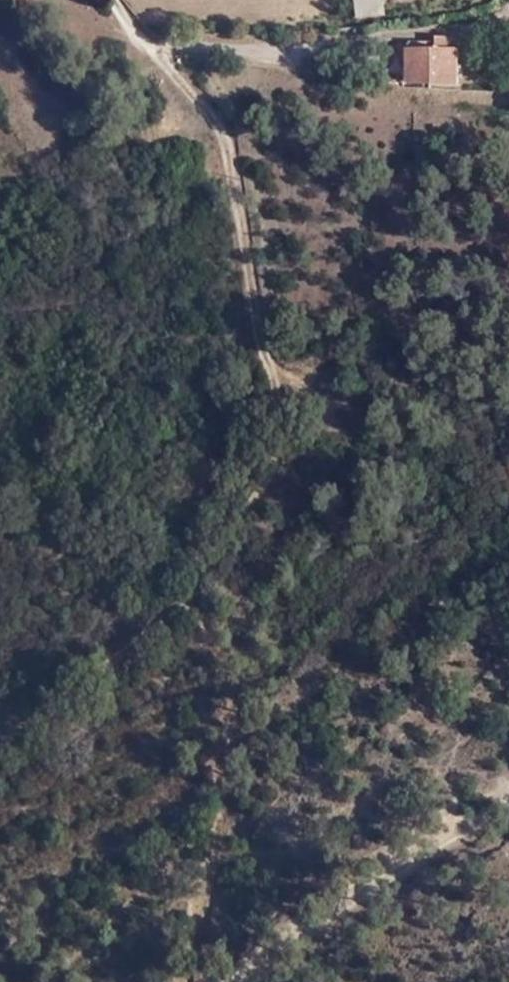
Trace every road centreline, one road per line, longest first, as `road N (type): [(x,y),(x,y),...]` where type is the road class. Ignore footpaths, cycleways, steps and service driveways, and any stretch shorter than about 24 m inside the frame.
road 1 (track): [(206,981),(199,918),(224,806),(222,760),(243,714),(239,664),(189,598),(225,537),(254,464)]
road 2 (track): [(180,78),(233,132),(259,280),(252,312),(281,379),(254,464)]
road 3 (track): [(245,981),(331,914),(508,802)]
road 4 (track): [(189,598),(65,703),(0,746)]

